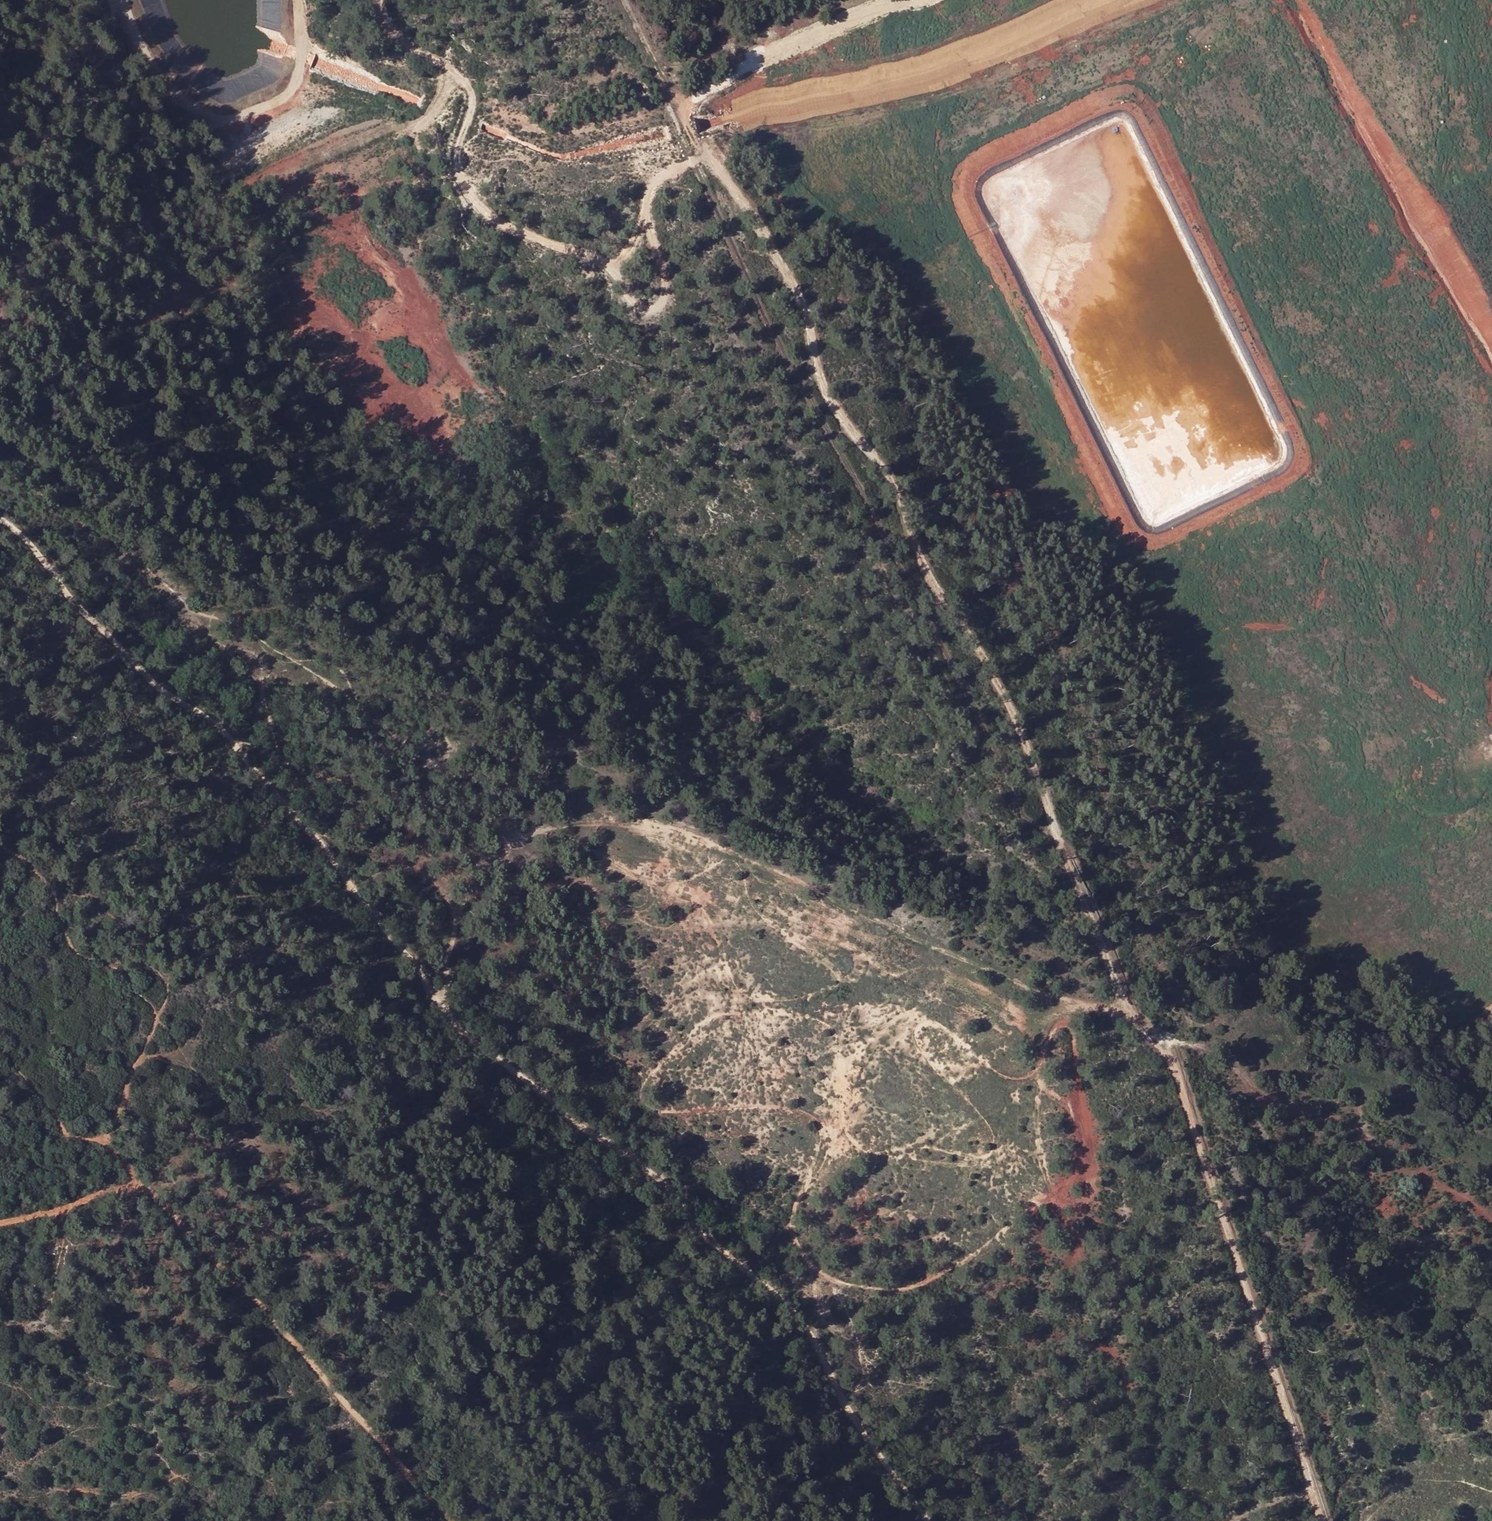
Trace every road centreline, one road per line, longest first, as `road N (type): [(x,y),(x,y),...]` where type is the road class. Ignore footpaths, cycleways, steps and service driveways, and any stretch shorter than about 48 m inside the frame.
road 1 (track): [(925,1520),(781,1299),(716,1244),(643,1163),(576,1124),(518,1071),(468,1041),(395,937),(222,731),(134,669),(0,520)]
road 2 (track): [(1159,1045),(1204,1133),(1324,1520)]
road 3 (track): [(135,1175),(455,1520)]

